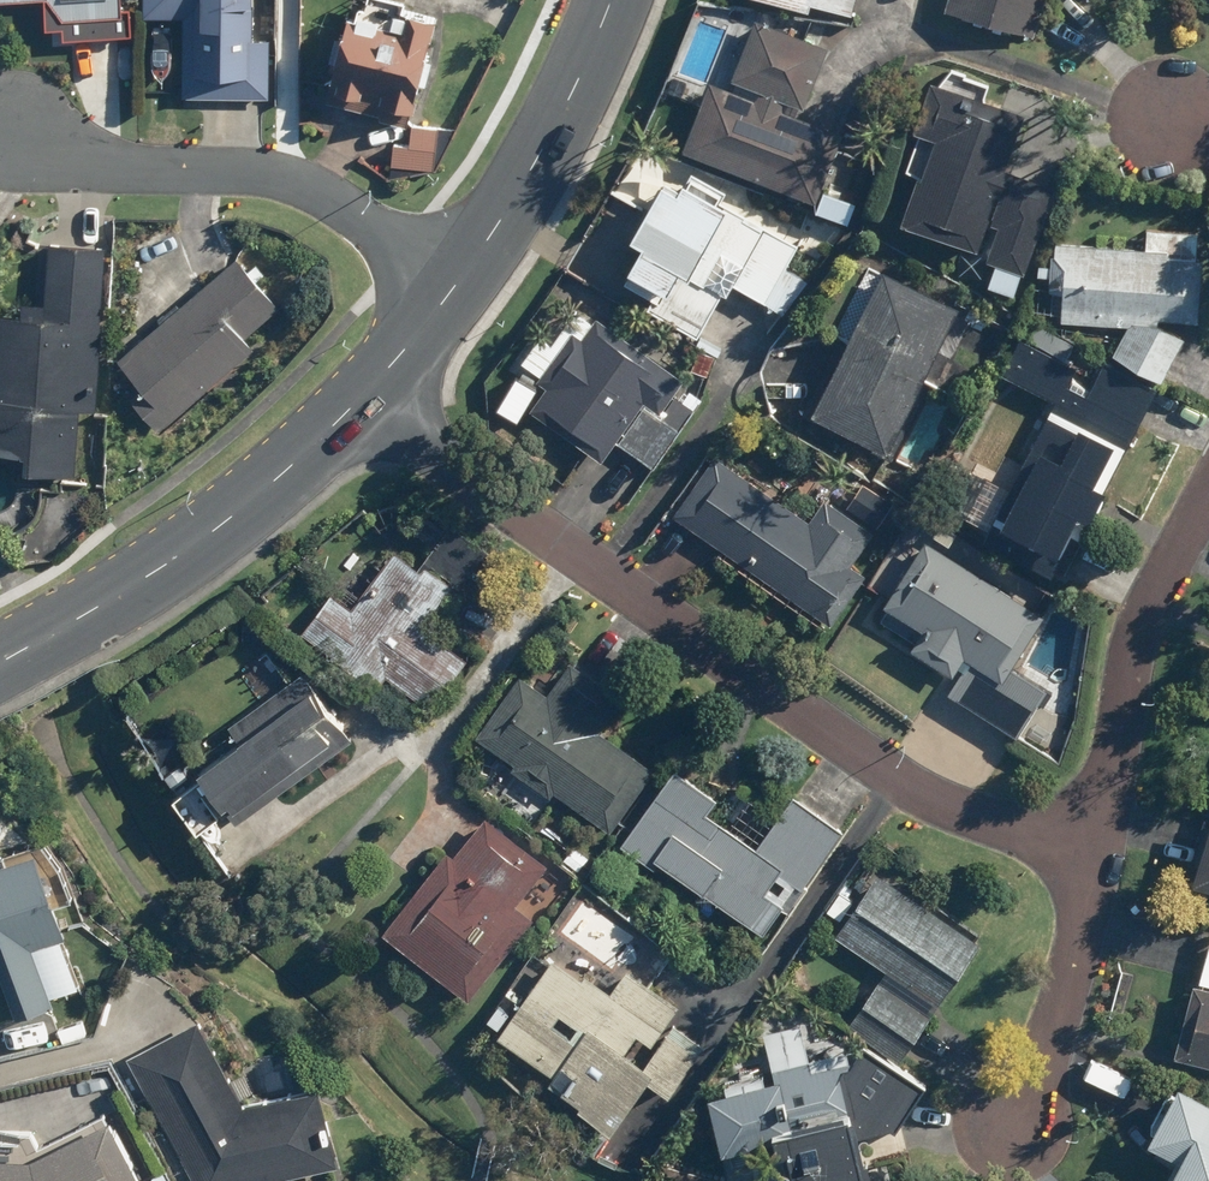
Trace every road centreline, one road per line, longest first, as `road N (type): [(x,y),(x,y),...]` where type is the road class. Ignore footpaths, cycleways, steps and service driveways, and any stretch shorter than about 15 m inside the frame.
road 1 (residential): [(368,395),(602,570),(980,820),(1079,849)]
road 2 (residential): [(453,283),(334,193),(246,171),(63,152),(15,133)]
road 3 (tertiary): [(0,659),(134,583),(368,395)]
road 4 (residential): [(1079,849),(1142,619),(1208,493)]
road 5 (tertiary): [(453,283),(553,141),(613,0)]
road 6 (residential): [(988,1132),(1072,964),(1079,849)]
road 7 (tertiary): [(368,395),(453,283)]

